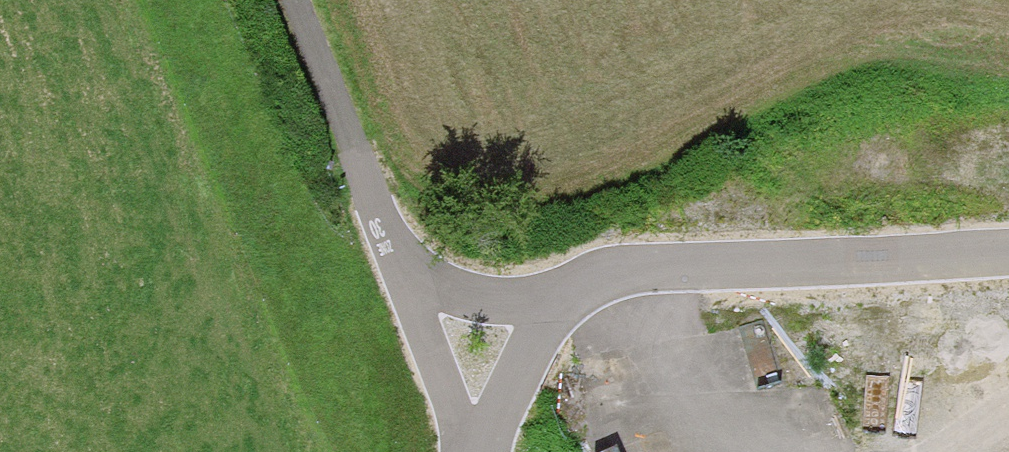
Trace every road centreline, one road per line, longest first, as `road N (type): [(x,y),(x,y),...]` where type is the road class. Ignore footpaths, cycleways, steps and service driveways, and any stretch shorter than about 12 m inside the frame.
road 1 (unclassified): [(1008,253),(615,272),(564,295)]
road 2 (unclassified): [(289,0),(406,282)]
road 3 (unclassified): [(406,282),(470,451)]
road 4 (unclassified): [(481,451),(564,295)]
road 5 (unclassified): [(564,295),(487,302),(406,282)]

